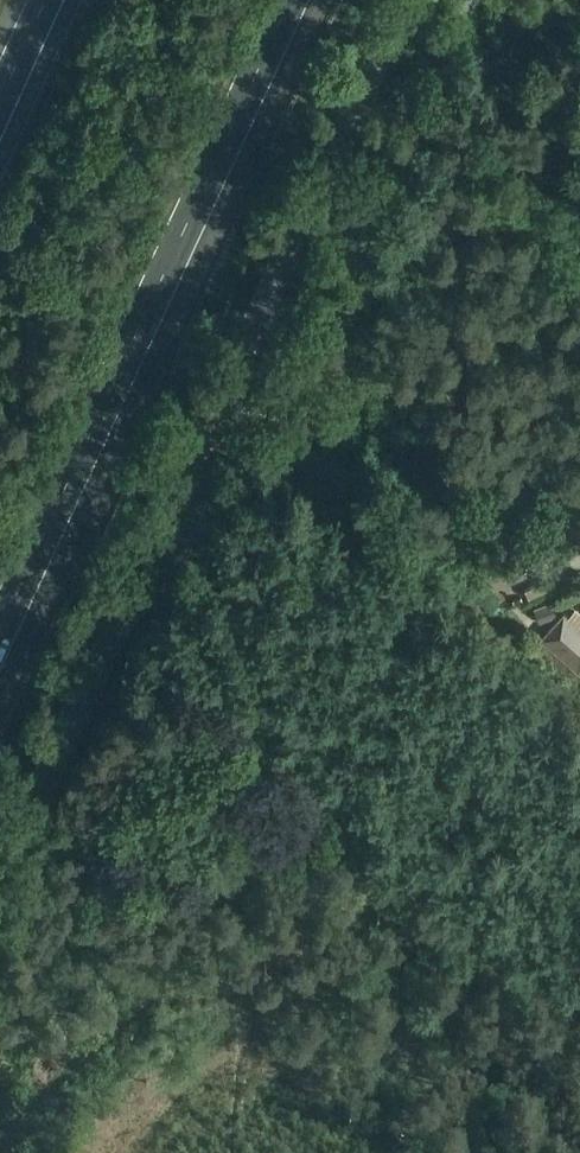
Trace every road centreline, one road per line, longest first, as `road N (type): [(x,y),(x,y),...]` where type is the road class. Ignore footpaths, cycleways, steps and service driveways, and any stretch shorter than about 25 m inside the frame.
road 1 (secondary): [(0,882),(404,0)]
road 2 (motorway): [(0,629),(291,0)]

